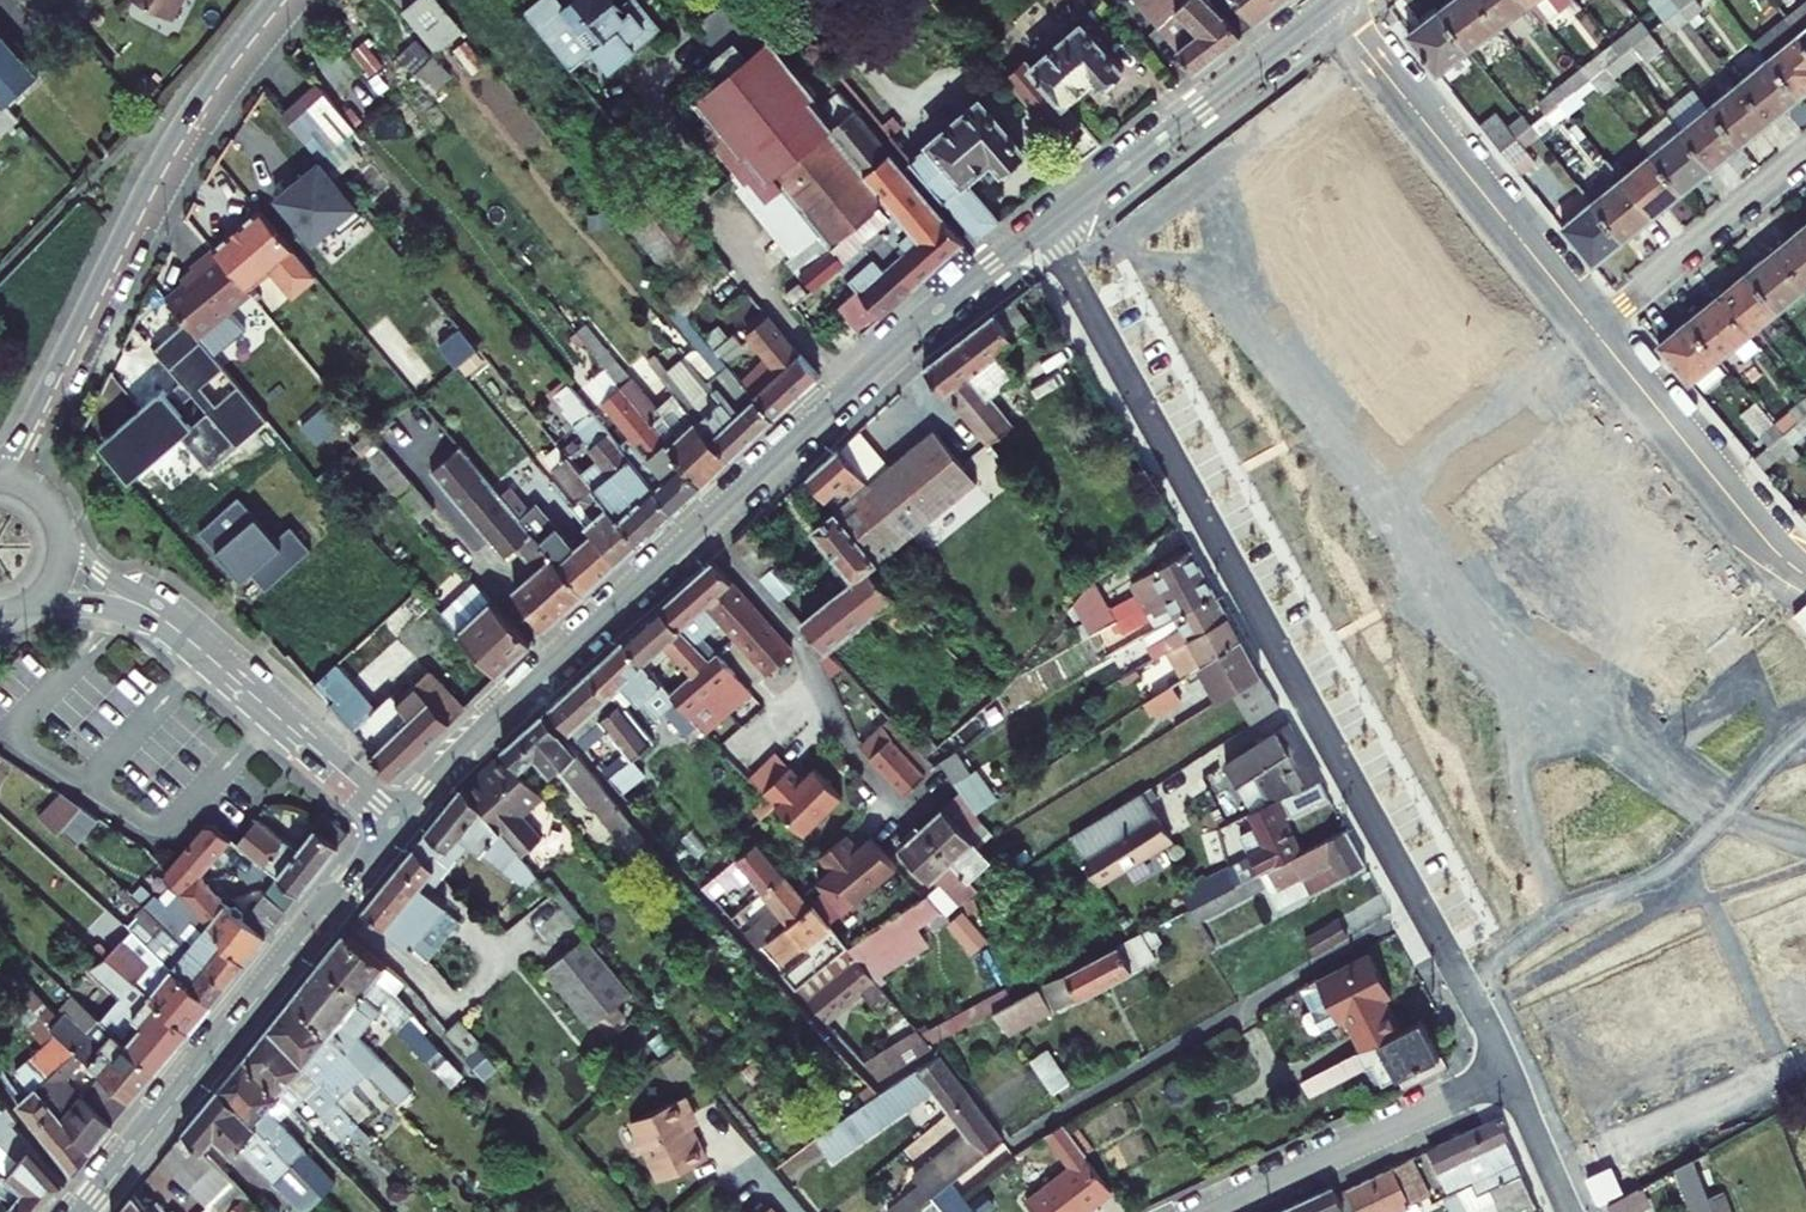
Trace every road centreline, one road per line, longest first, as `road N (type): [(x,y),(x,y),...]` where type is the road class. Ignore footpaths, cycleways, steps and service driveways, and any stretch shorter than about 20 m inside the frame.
road 1 (residential): [(1469,1016),(1076,306),(1054,222)]
road 2 (secondary): [(396,822),(522,691),(848,391),(1054,222)]
road 3 (secondary): [(287,0),(192,125),(30,440),(2,478)]
road 4 (secondary): [(396,822),(86,1211)]
road 5 (residential): [(1598,328),(1331,5)]
road 6 (secondary): [(1054,222),(1331,5)]
road 7 (secondary): [(150,612),(396,822)]
road 8 (residential): [(1210,1211),(1501,1075)]
road 9 (residential): [(1805,571),(1598,328)]
road 10 (residential): [(1544,1153),(1749,1069),(1805,1068)]
road 11 (residential): [(1805,156),(1598,328)]
road 12 (secondary): [(31,611),(84,603),(150,612)]

